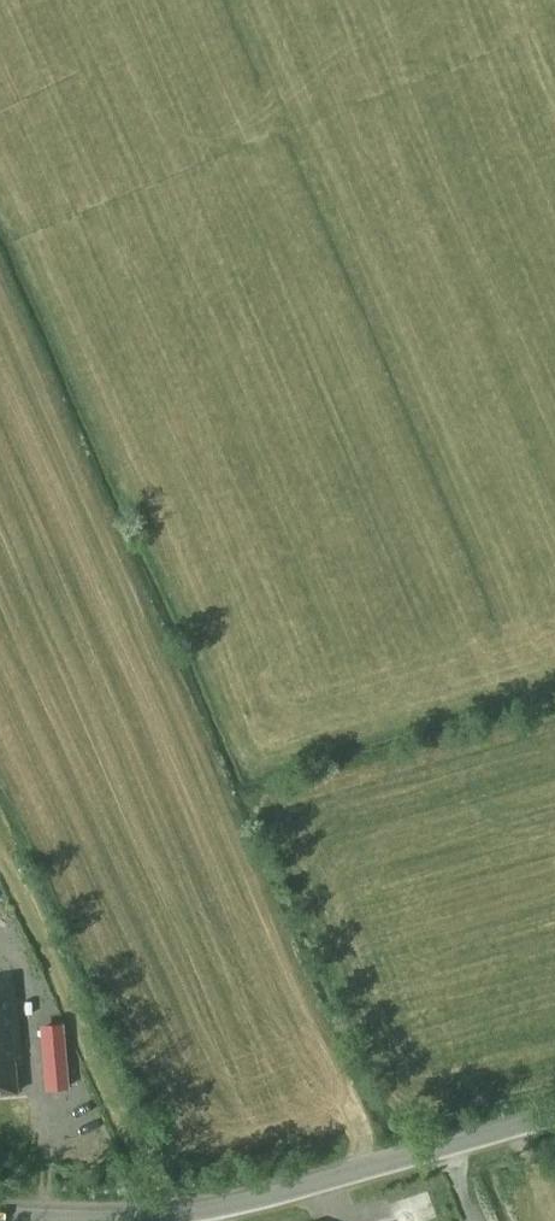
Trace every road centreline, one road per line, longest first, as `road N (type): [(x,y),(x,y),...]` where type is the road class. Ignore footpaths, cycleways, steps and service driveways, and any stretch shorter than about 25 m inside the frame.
road 1 (tertiary): [(554,1113),(217,1207),(126,1218),(0,1215)]

